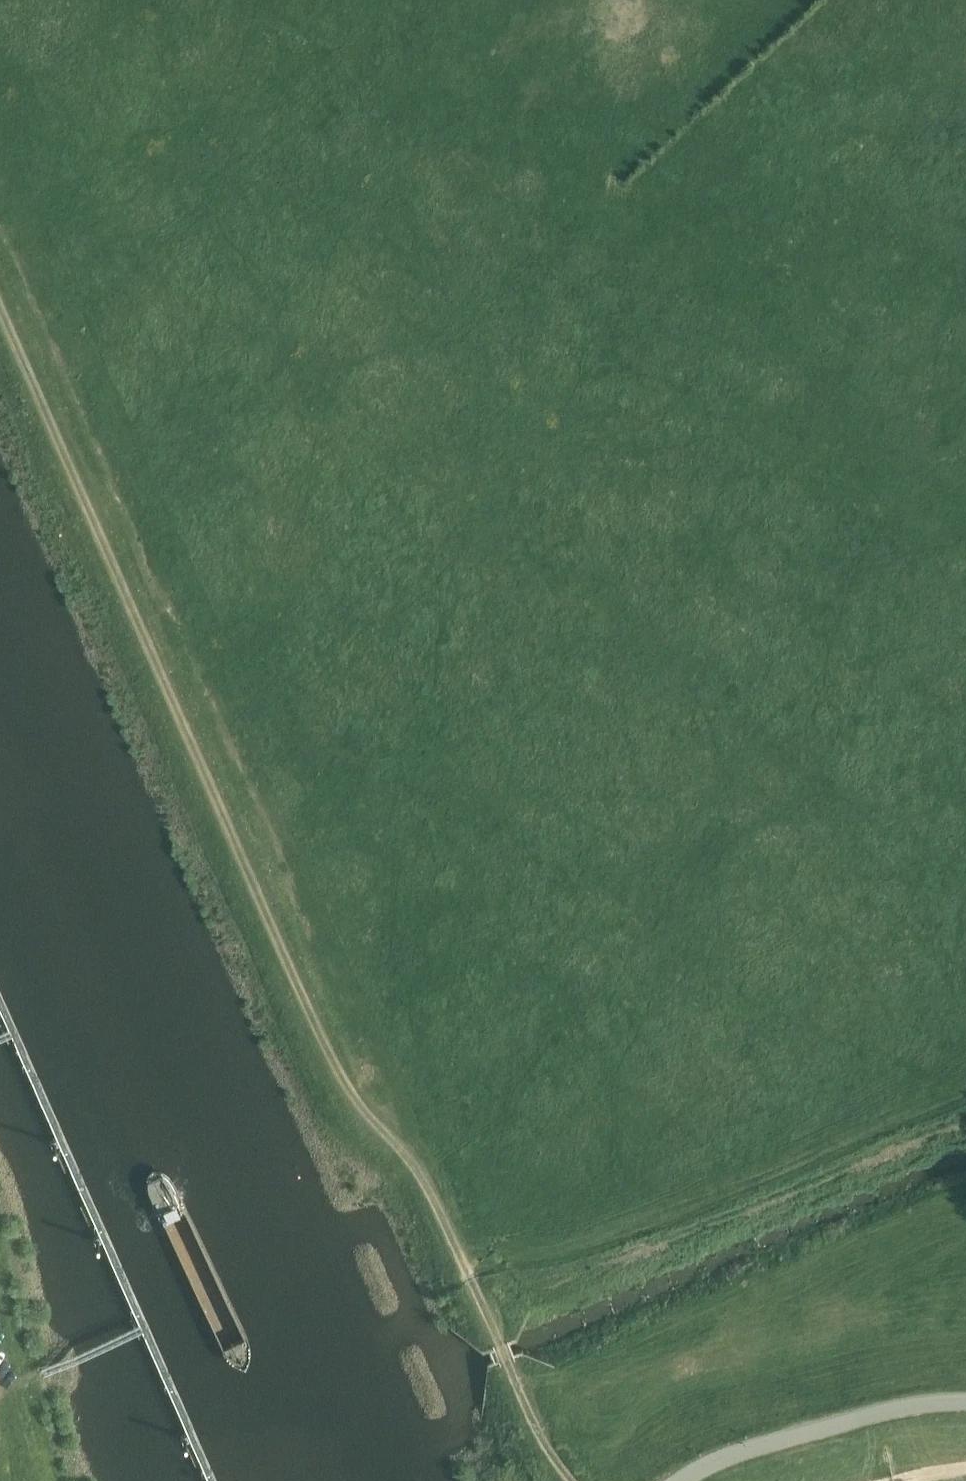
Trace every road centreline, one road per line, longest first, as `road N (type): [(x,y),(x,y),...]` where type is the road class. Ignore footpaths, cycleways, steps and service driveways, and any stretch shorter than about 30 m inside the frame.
road 1 (unclassified): [(680,1480),(769,1444),(898,1411),(965,1404)]

